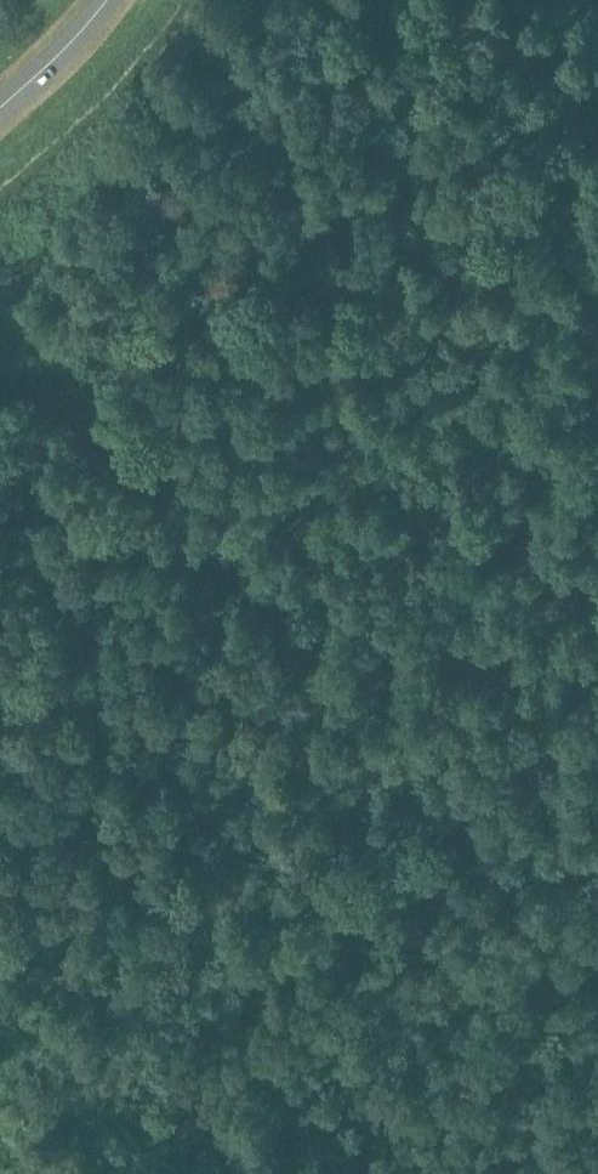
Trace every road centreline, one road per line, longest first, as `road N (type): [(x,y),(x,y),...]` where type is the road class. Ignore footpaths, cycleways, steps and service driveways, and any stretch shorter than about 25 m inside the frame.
road 1 (tertiary): [(0,107),(80,36),(106,0)]

